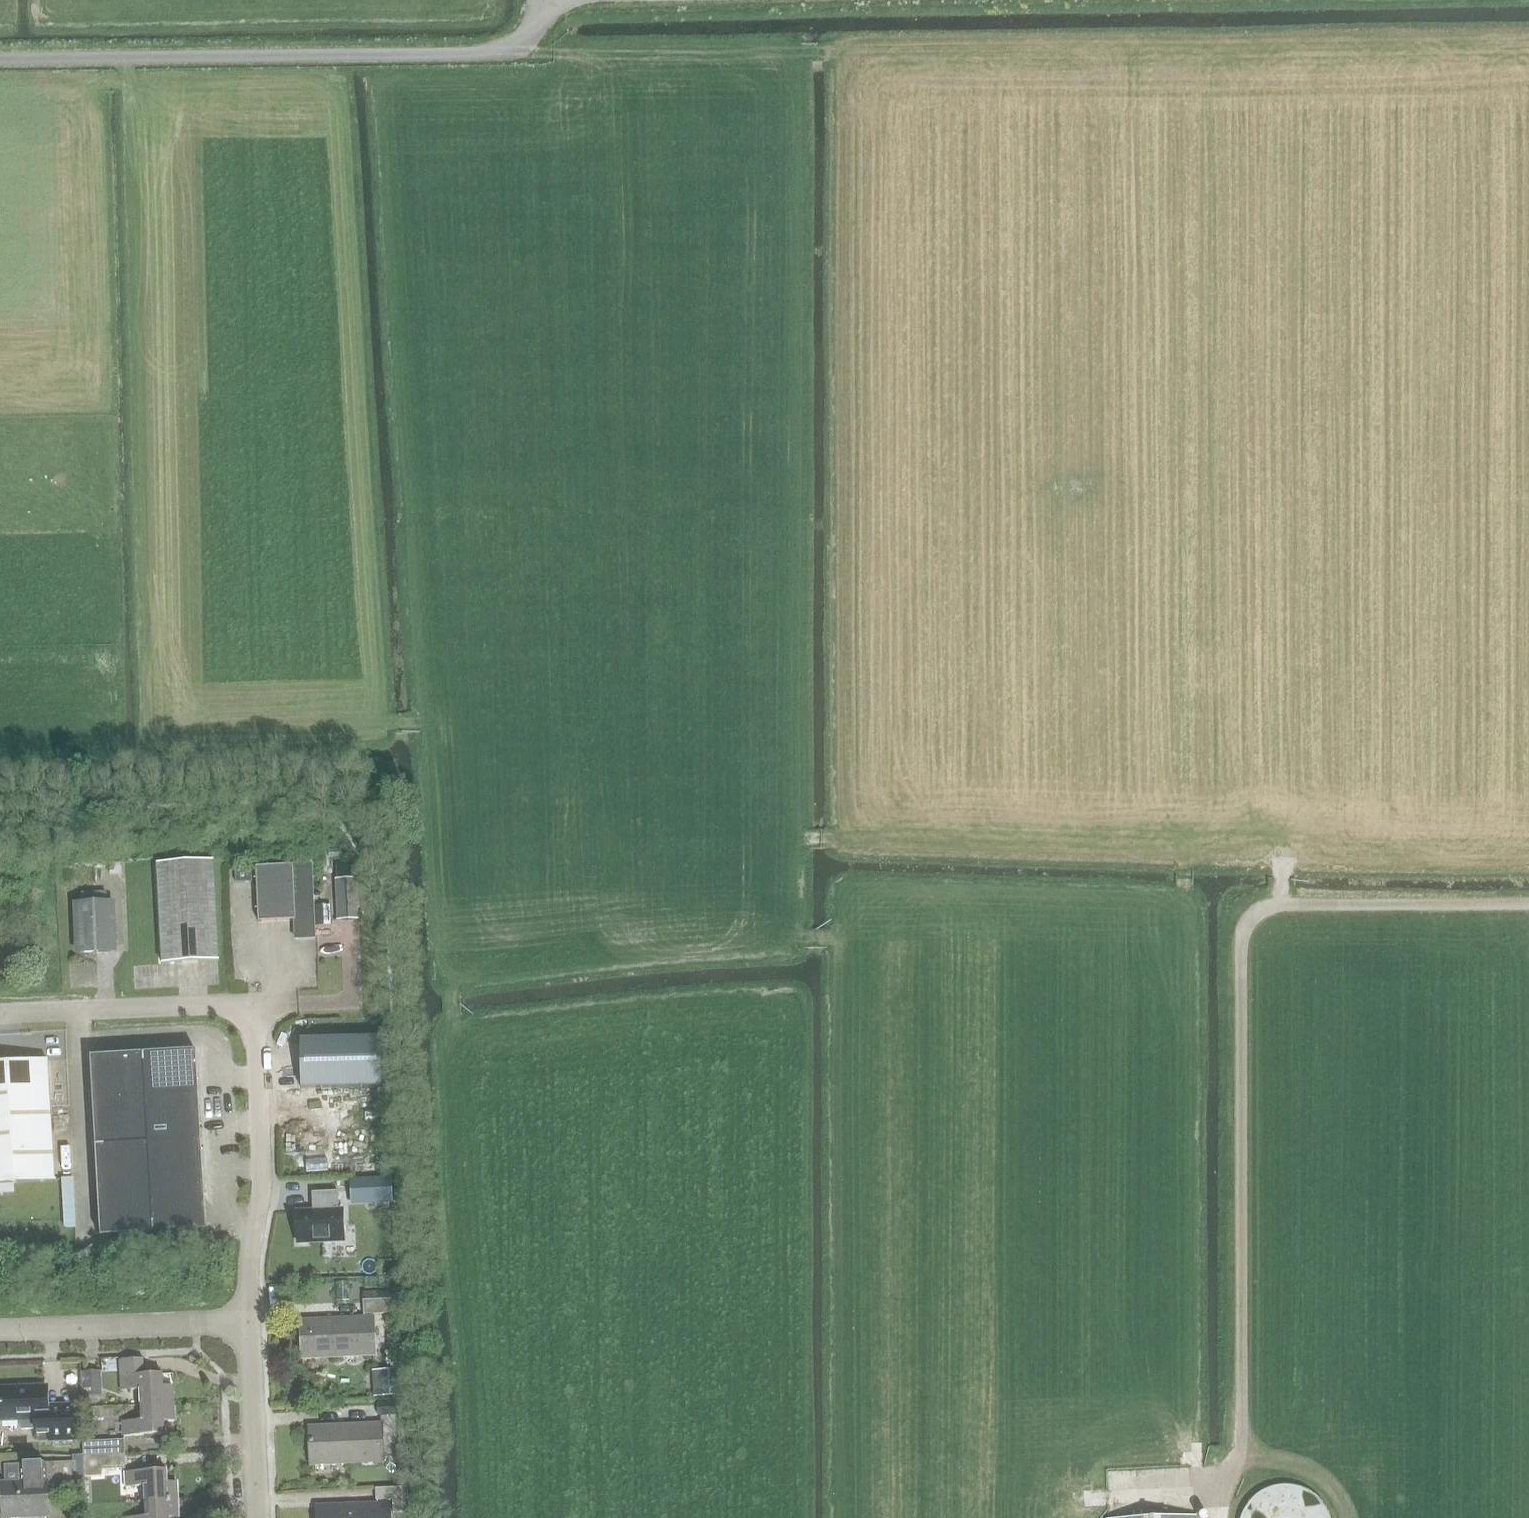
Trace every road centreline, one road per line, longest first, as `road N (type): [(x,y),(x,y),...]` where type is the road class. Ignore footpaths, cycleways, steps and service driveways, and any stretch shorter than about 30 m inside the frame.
road 1 (track): [(1218,1508),(1239,1458),(1244,929),(1266,908),(1283,905),(1528,904)]
road 2 (unclassified): [(256,1004),(262,1178),(248,1322)]
road 3 (unclassified): [(0,1014),(256,1004)]
road 4 (residential): [(248,1322),(0,1331)]
road 5 (residential): [(257,1517),(248,1322)]
road 6 (track): [(1283,905),(1283,868),(1262,855),(1178,854)]

